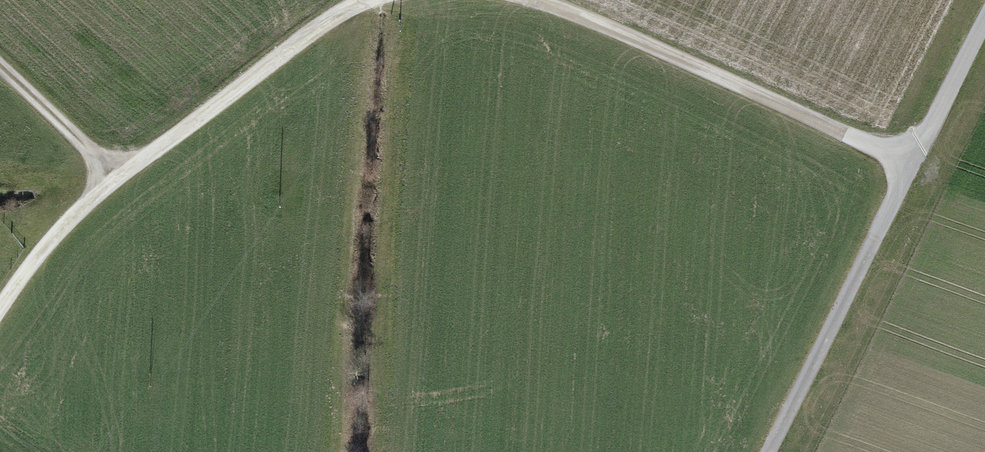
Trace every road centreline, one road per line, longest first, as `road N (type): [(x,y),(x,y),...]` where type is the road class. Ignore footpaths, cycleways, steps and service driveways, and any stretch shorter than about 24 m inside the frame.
road 1 (track): [(382,0),(327,25),(171,147),(113,179),(0,316)]
road 2 (track): [(984,20),(763,451)]
road 3 (track): [(910,161),(566,16),(507,0)]
road 4 (track): [(113,179),(0,71)]

